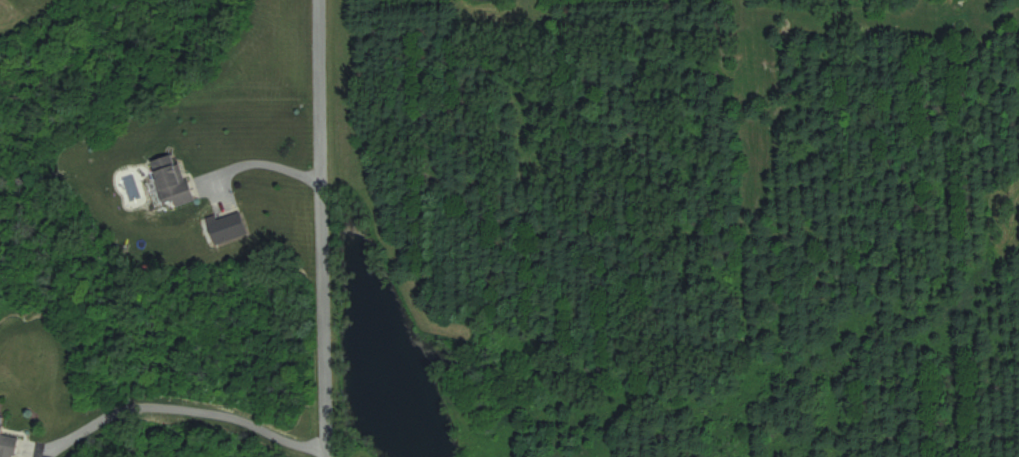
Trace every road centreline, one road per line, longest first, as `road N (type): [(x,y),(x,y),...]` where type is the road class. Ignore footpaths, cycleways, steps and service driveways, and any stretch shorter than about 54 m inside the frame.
road 1 (residential): [(326,456),(318,0)]

